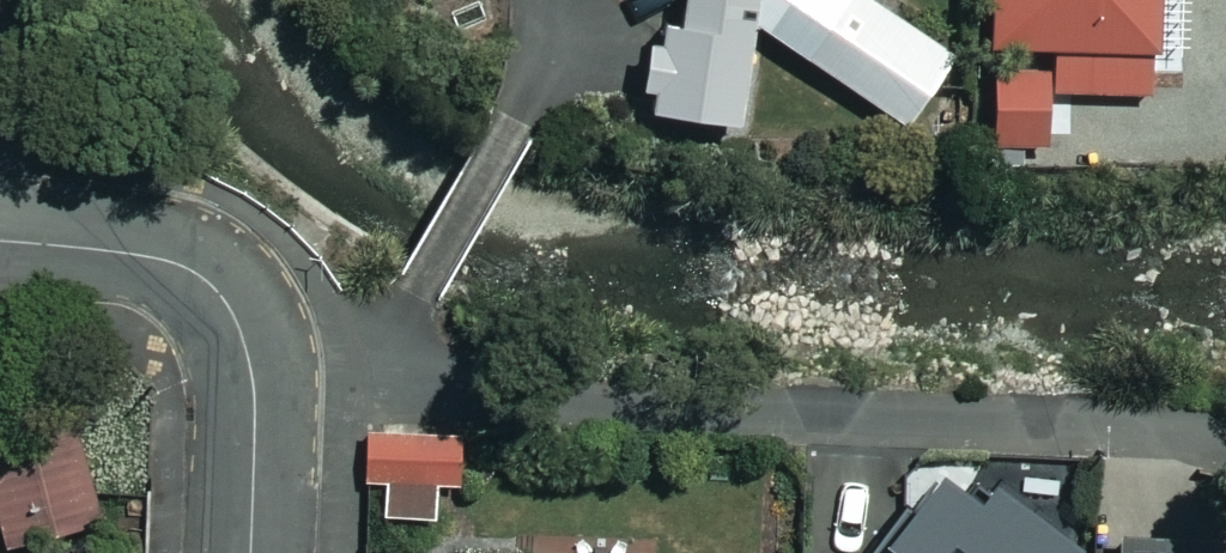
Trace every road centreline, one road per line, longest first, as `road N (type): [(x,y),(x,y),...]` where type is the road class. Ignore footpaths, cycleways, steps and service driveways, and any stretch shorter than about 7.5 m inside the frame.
road 1 (residential): [(251,552),(254,370),(221,298),(192,277)]
road 2 (residential): [(0,237),(153,261),(192,277)]

